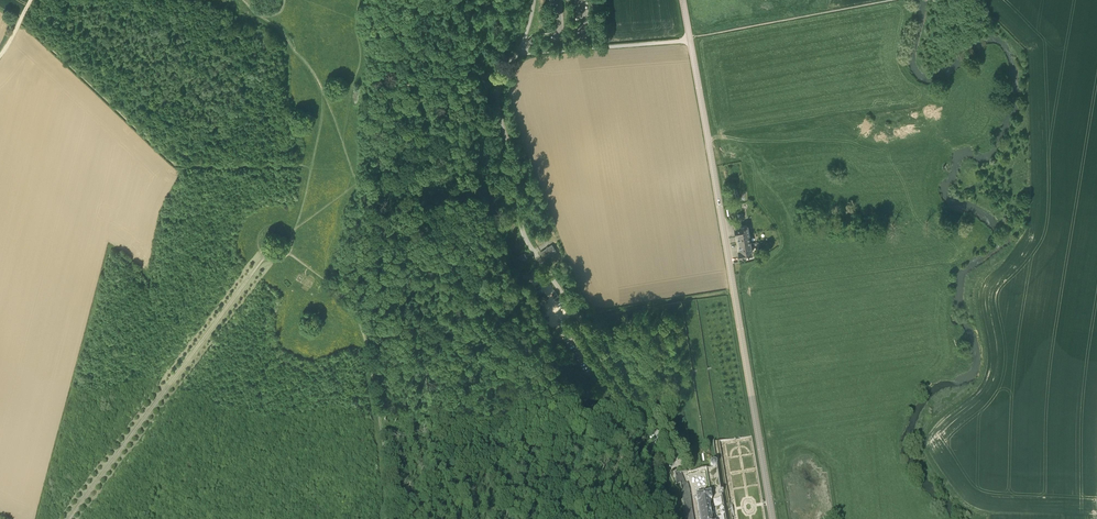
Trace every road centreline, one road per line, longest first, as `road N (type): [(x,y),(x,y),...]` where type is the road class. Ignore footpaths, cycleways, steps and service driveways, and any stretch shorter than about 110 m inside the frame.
road 1 (secondary): [(773,518),(689,39)]
road 2 (unclassified): [(670,453),(524,236),(499,100),(501,75),(517,53)]
road 3 (track): [(18,22),(176,162),(310,171)]
road 4 (track): [(392,516),(433,499),(455,476),(467,443),(424,365),(370,365)]
road 5 (track): [(652,427),(659,395),(621,336),(620,308),(733,287)]
road 6 (track): [(393,518),(362,313)]
road 7 (unclassified): [(517,53),(689,39)]
road 8 (track): [(362,313),(353,283),(371,187)]

